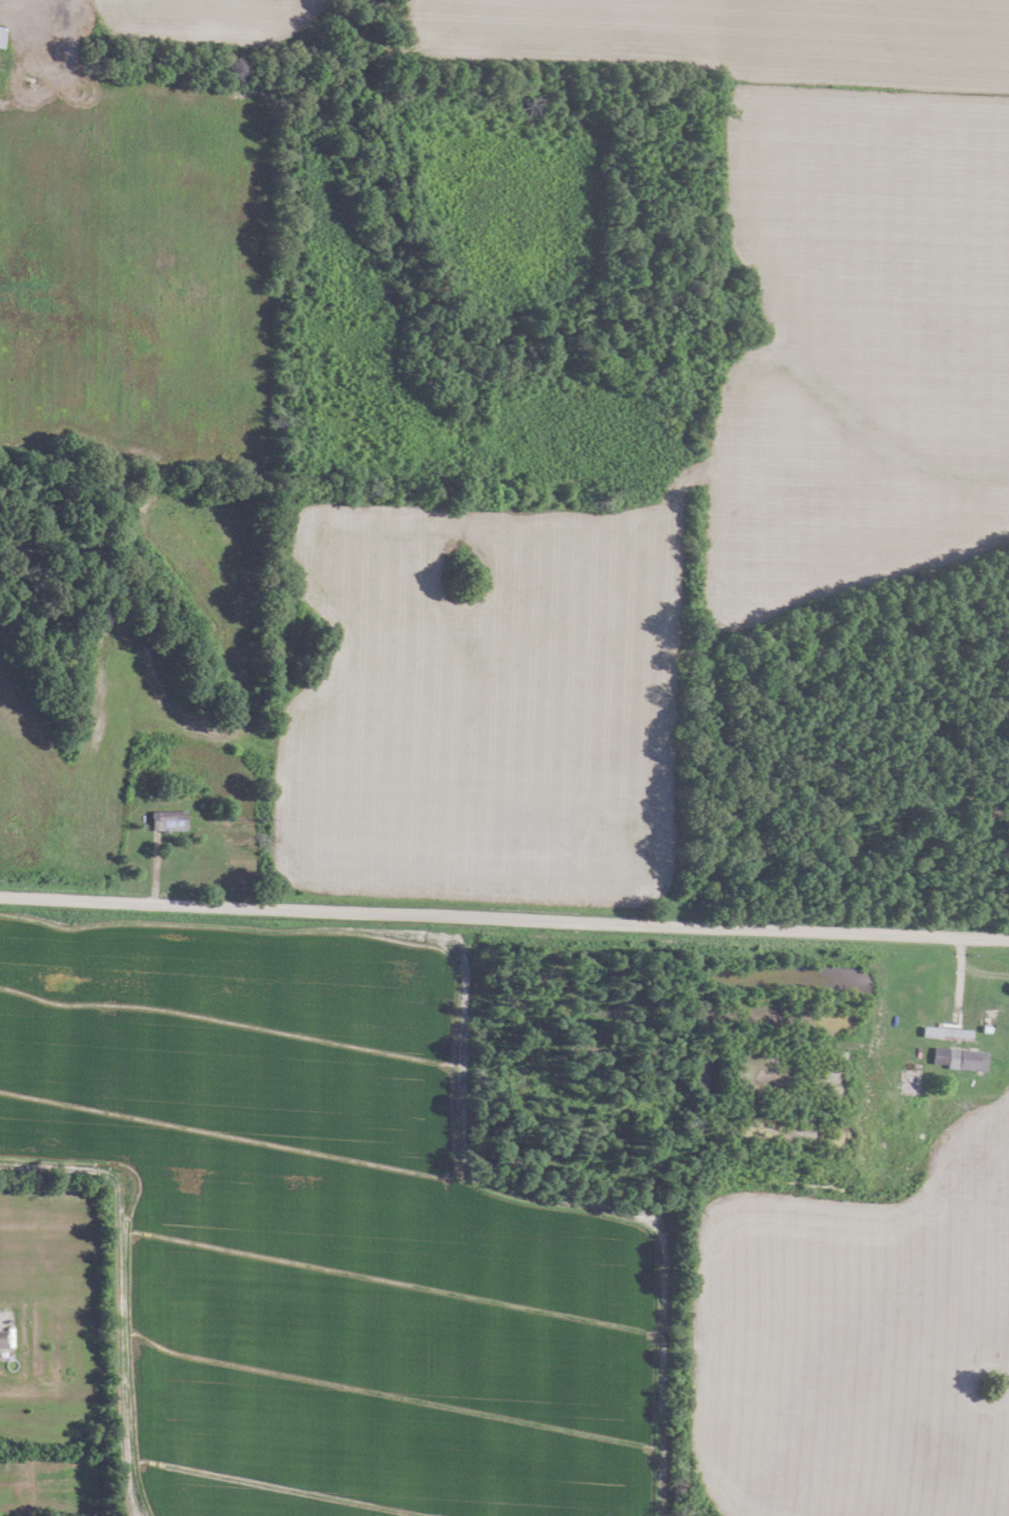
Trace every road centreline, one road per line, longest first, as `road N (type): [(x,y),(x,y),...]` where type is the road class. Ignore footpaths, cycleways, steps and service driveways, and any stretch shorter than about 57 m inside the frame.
road 1 (residential): [(1008,939),(0,897)]

